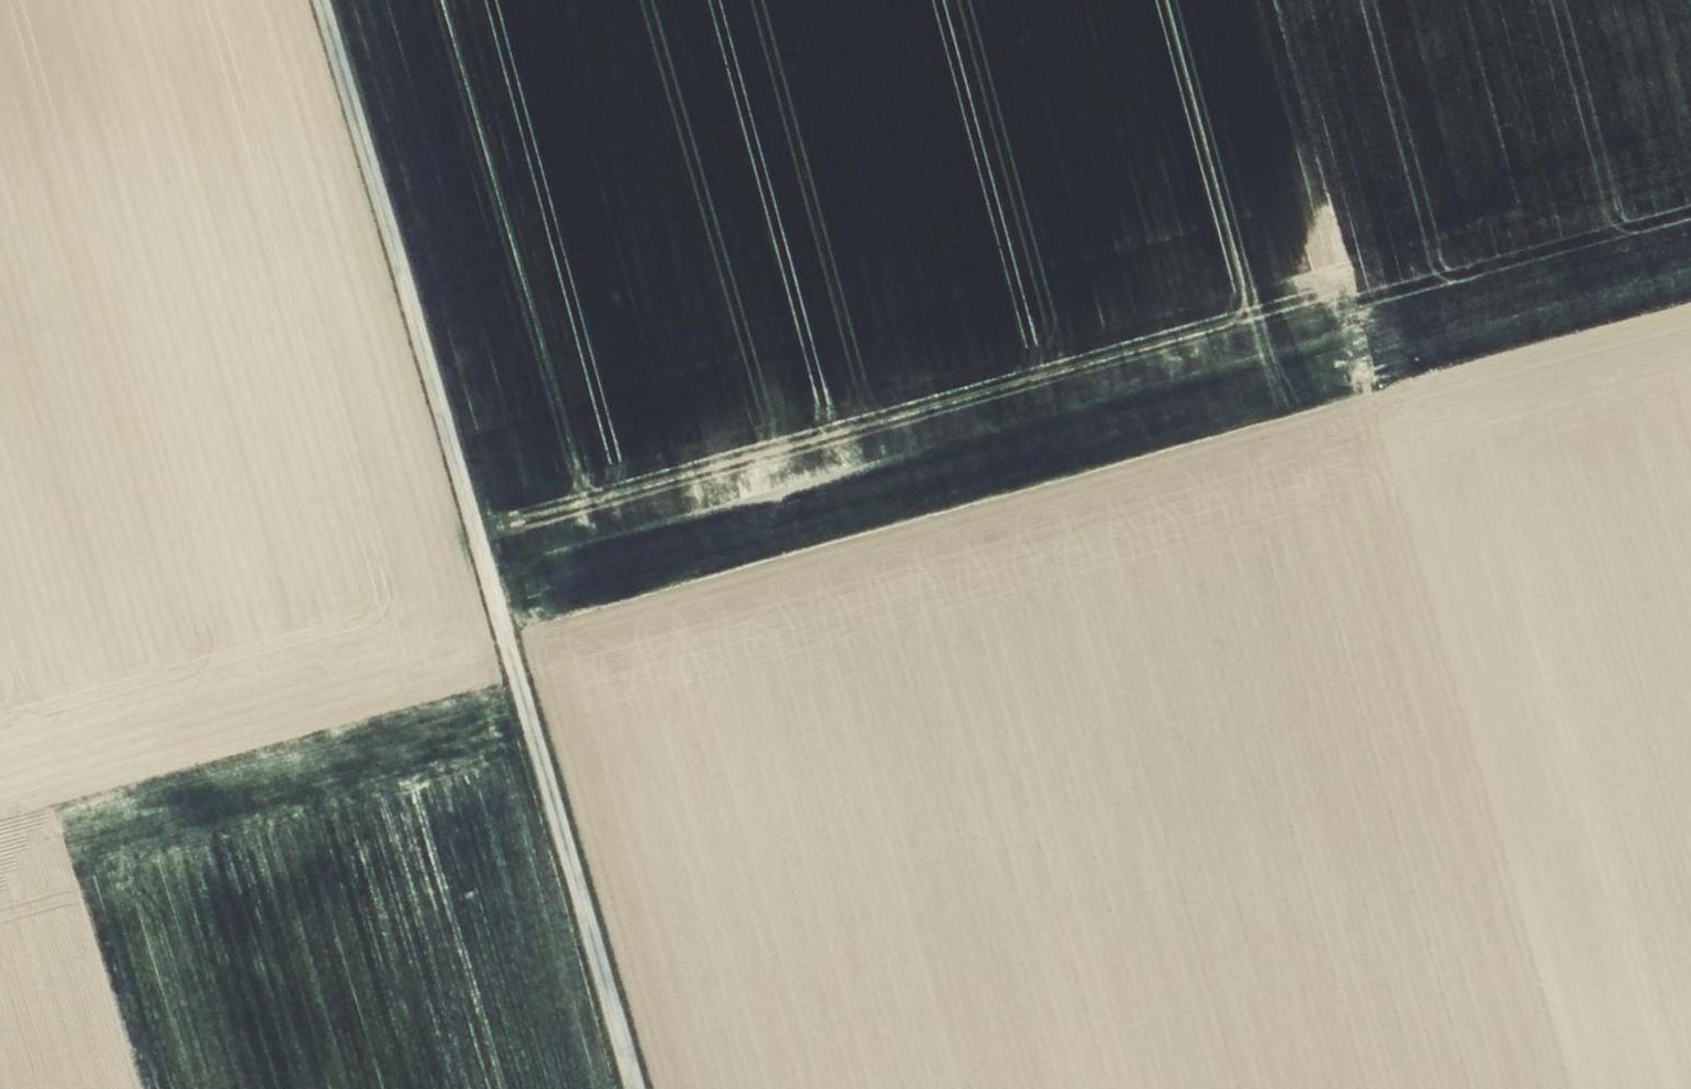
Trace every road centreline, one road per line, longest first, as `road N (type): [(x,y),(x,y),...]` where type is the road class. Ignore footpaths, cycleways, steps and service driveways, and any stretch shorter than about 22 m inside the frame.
road 1 (track): [(635,1088),(320,0)]

